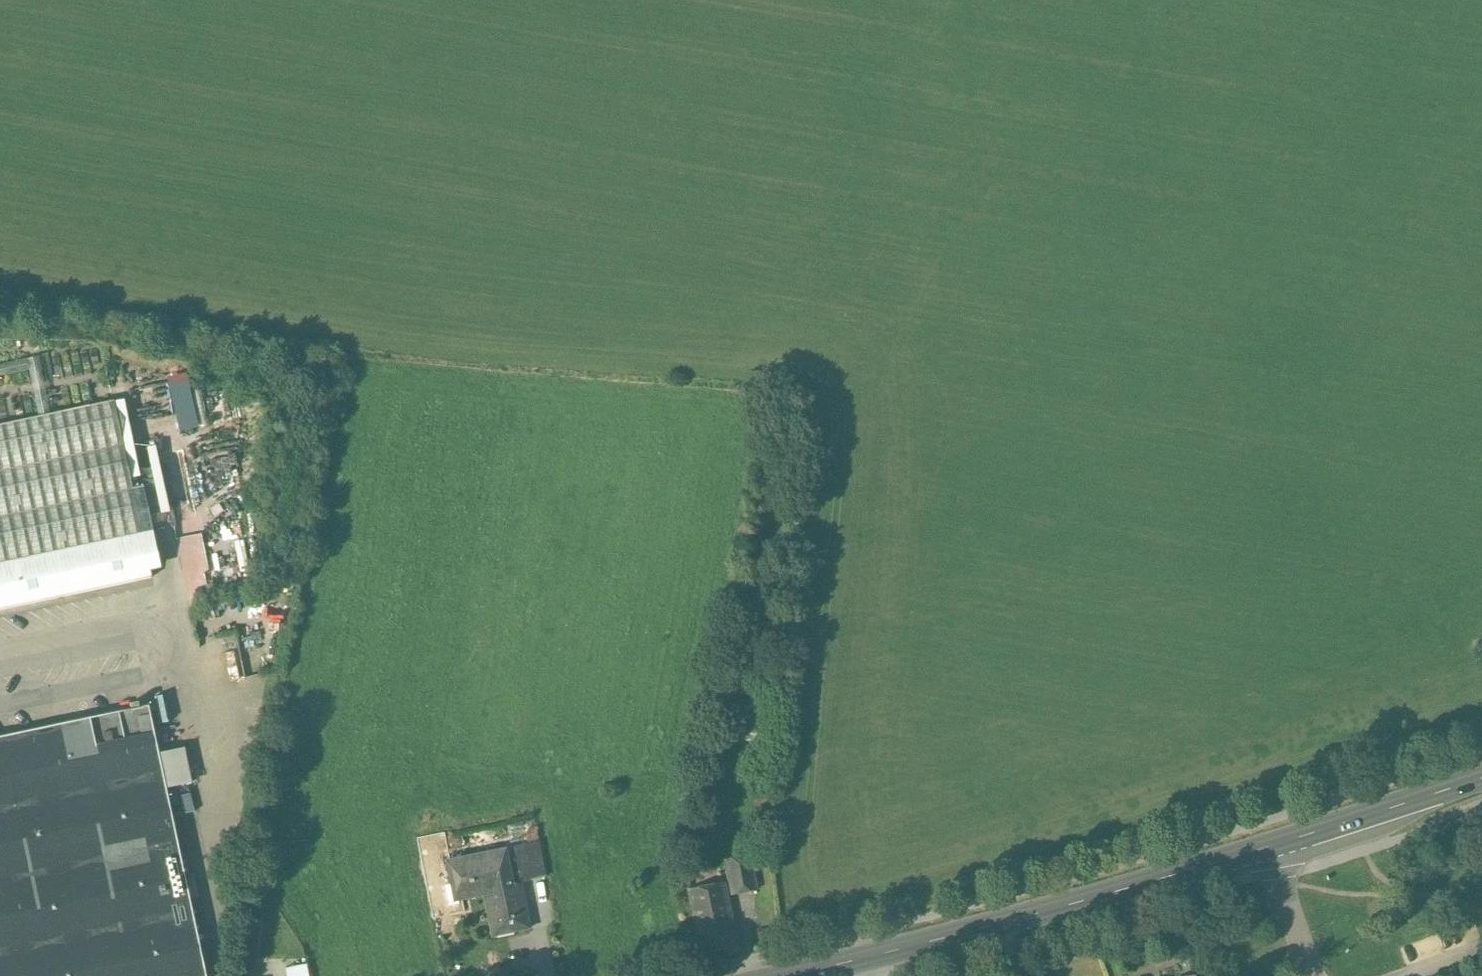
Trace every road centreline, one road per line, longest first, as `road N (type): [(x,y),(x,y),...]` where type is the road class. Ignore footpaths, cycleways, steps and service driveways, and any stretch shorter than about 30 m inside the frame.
road 1 (primary): [(792,975),(1283,844)]
road 2 (primary): [(1283,844),(1481,779)]
road 3 (residential): [(1283,844),(1317,975)]

